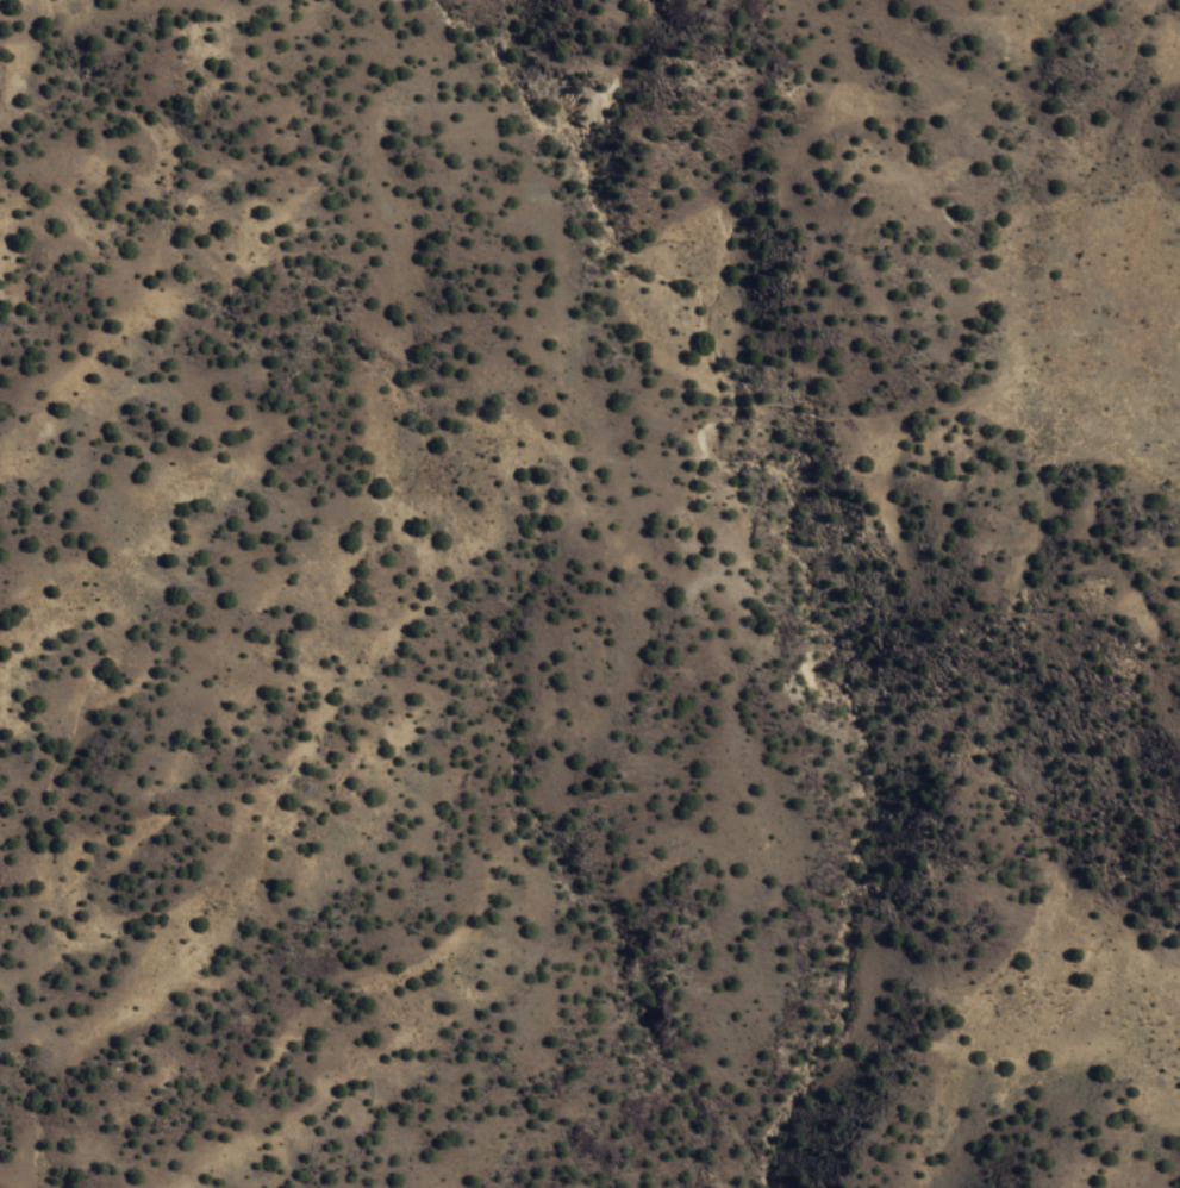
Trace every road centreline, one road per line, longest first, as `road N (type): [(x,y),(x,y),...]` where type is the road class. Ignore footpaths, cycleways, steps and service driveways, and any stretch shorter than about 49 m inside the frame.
road 1 (residential): [(471,0),(445,431),(535,1187)]

